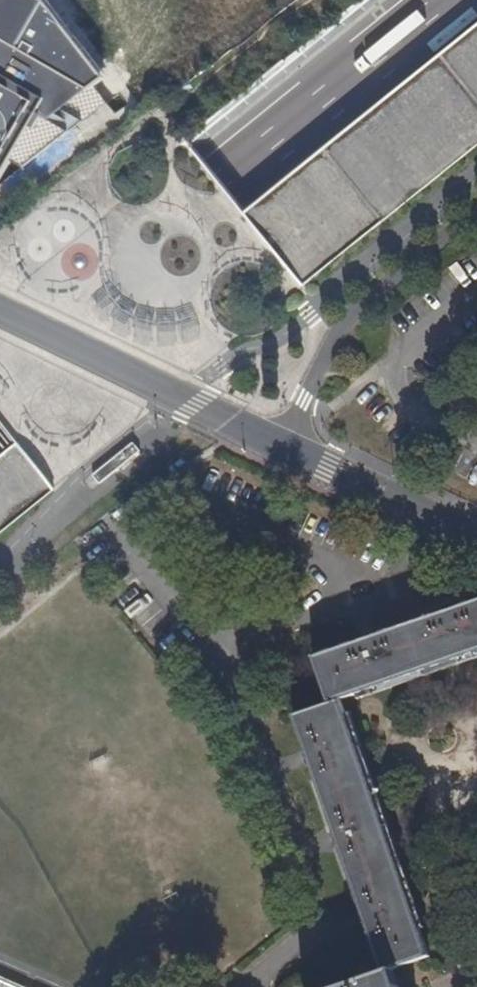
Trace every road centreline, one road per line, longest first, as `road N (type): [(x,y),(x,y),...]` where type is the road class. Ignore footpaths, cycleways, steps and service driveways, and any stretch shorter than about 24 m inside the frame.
road 1 (motorway): [(0,463),(476,82)]
road 2 (motorway): [(455,0),(0,366)]
road 3 (residential): [(0,310),(291,451)]
road 4 (residential): [(291,451),(350,321),(476,211)]
road 5 (residential): [(291,451),(476,538)]

